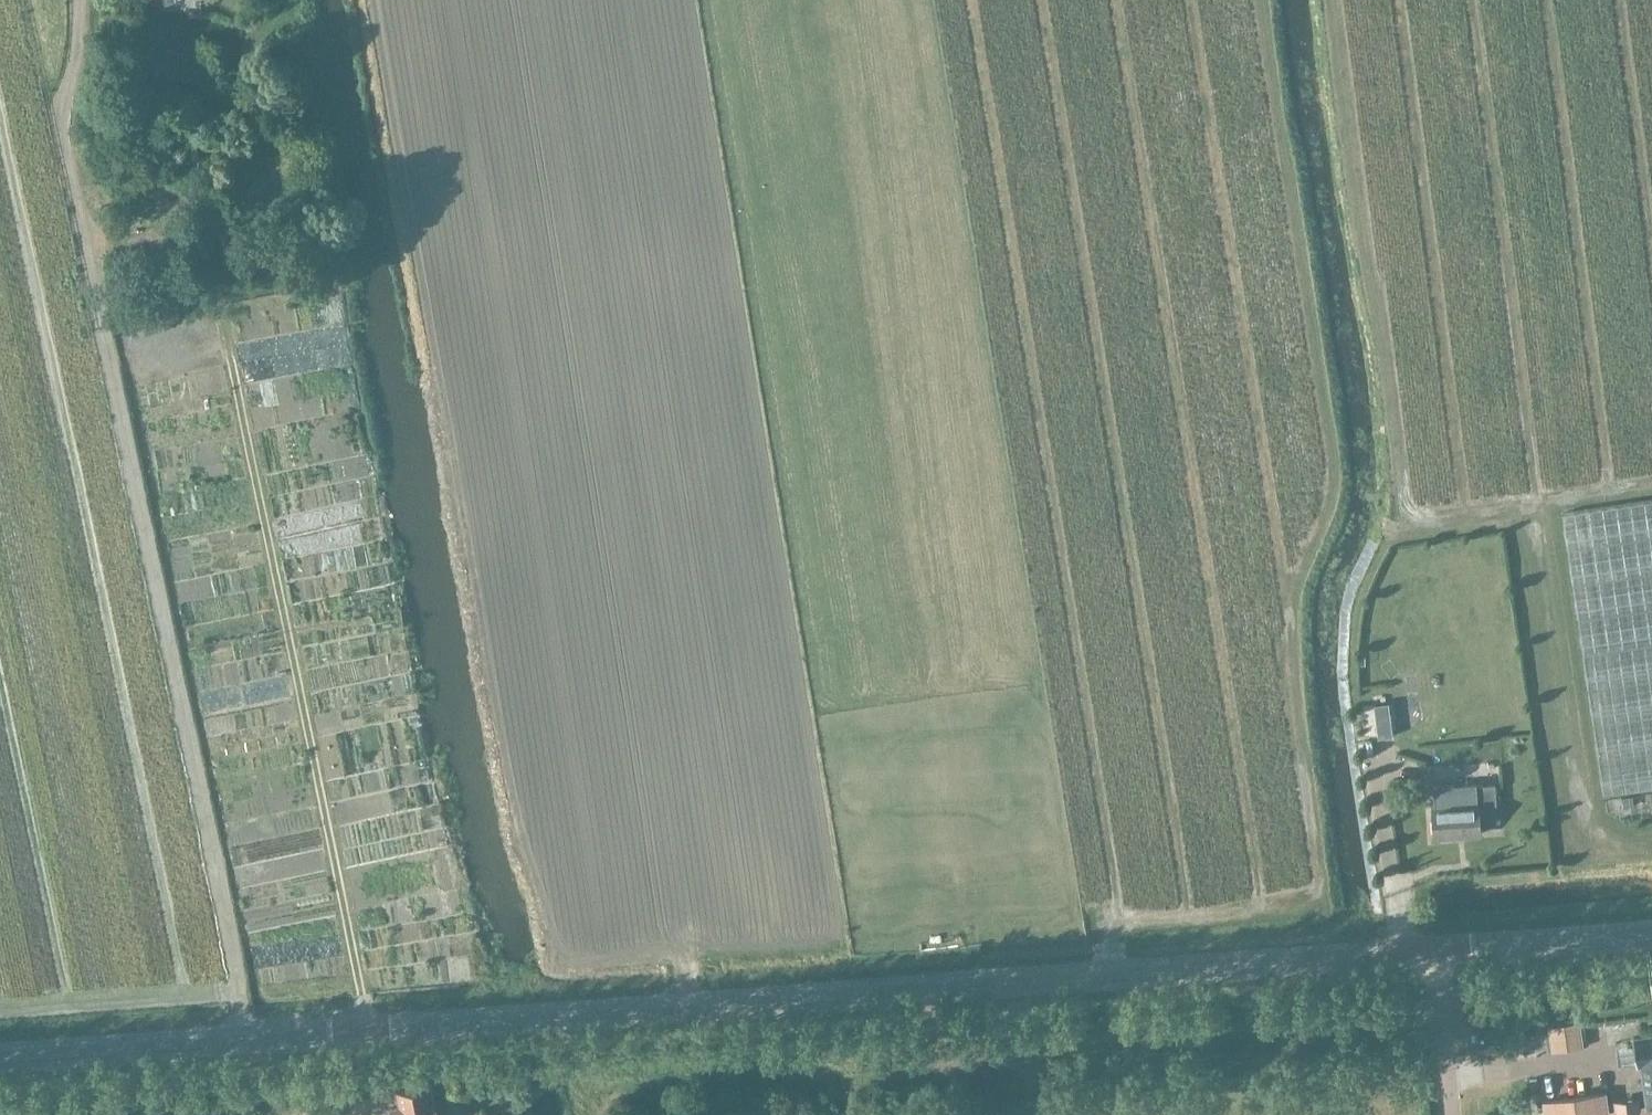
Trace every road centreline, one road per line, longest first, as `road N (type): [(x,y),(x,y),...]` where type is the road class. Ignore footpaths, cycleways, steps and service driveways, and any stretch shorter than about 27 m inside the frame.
road 1 (unclassified): [(0,1063),(1434,948)]
road 2 (unclassified): [(1434,948),(1651,934)]
road 3 (residential): [(1434,948),(1452,1114)]

